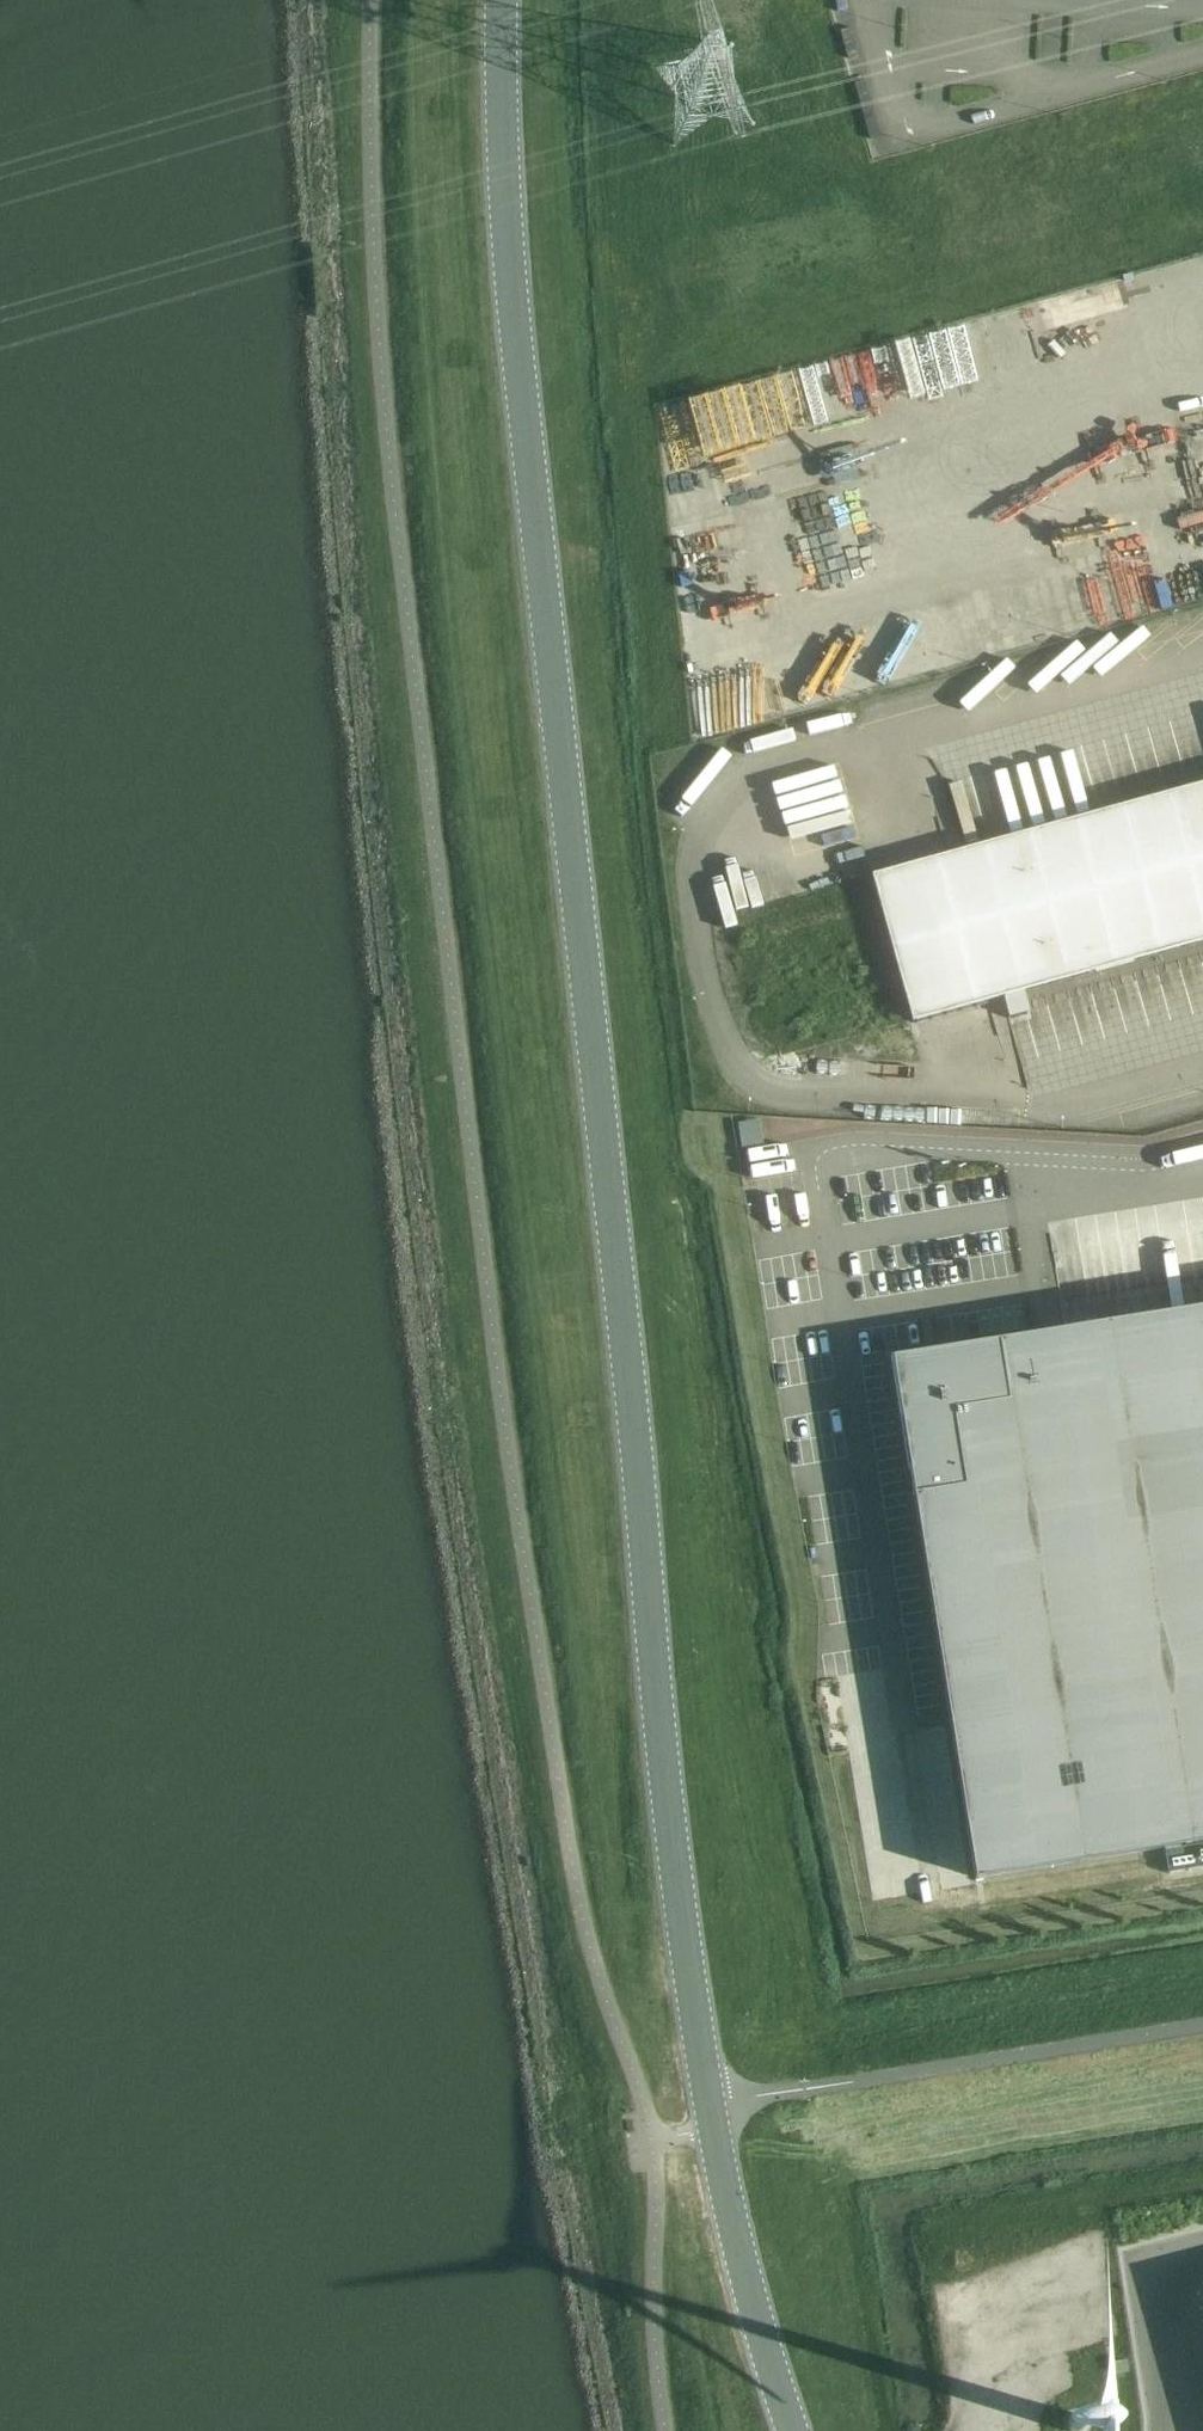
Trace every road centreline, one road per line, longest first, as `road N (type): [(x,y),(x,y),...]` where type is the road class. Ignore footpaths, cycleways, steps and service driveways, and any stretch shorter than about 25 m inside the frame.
road 1 (unclassified): [(711,2117),(668,1793),(529,400),(508,126),(508,0)]
road 2 (unclassified): [(711,2117),(793,2430)]

